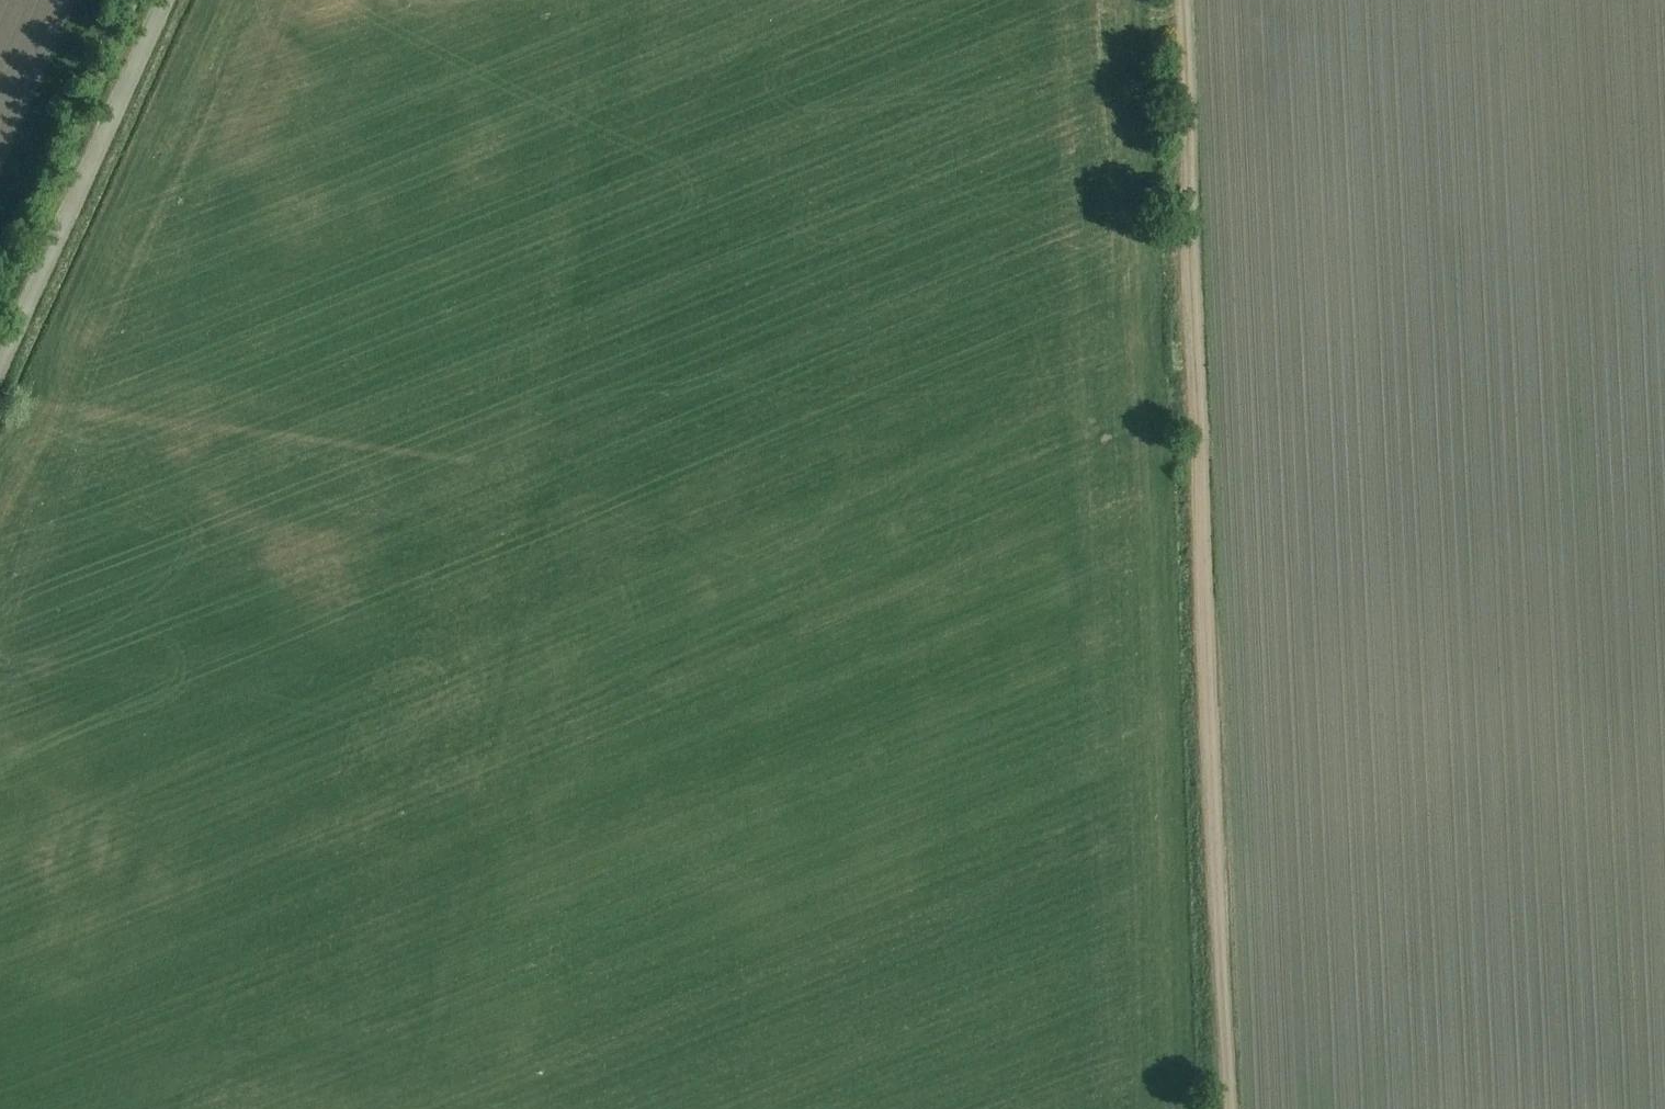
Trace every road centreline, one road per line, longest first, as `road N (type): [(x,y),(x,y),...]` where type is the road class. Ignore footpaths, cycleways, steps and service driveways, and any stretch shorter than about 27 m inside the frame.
road 1 (track): [(1227,1108),(1181,0)]
road 2 (unclassified): [(0,364),(164,0)]

